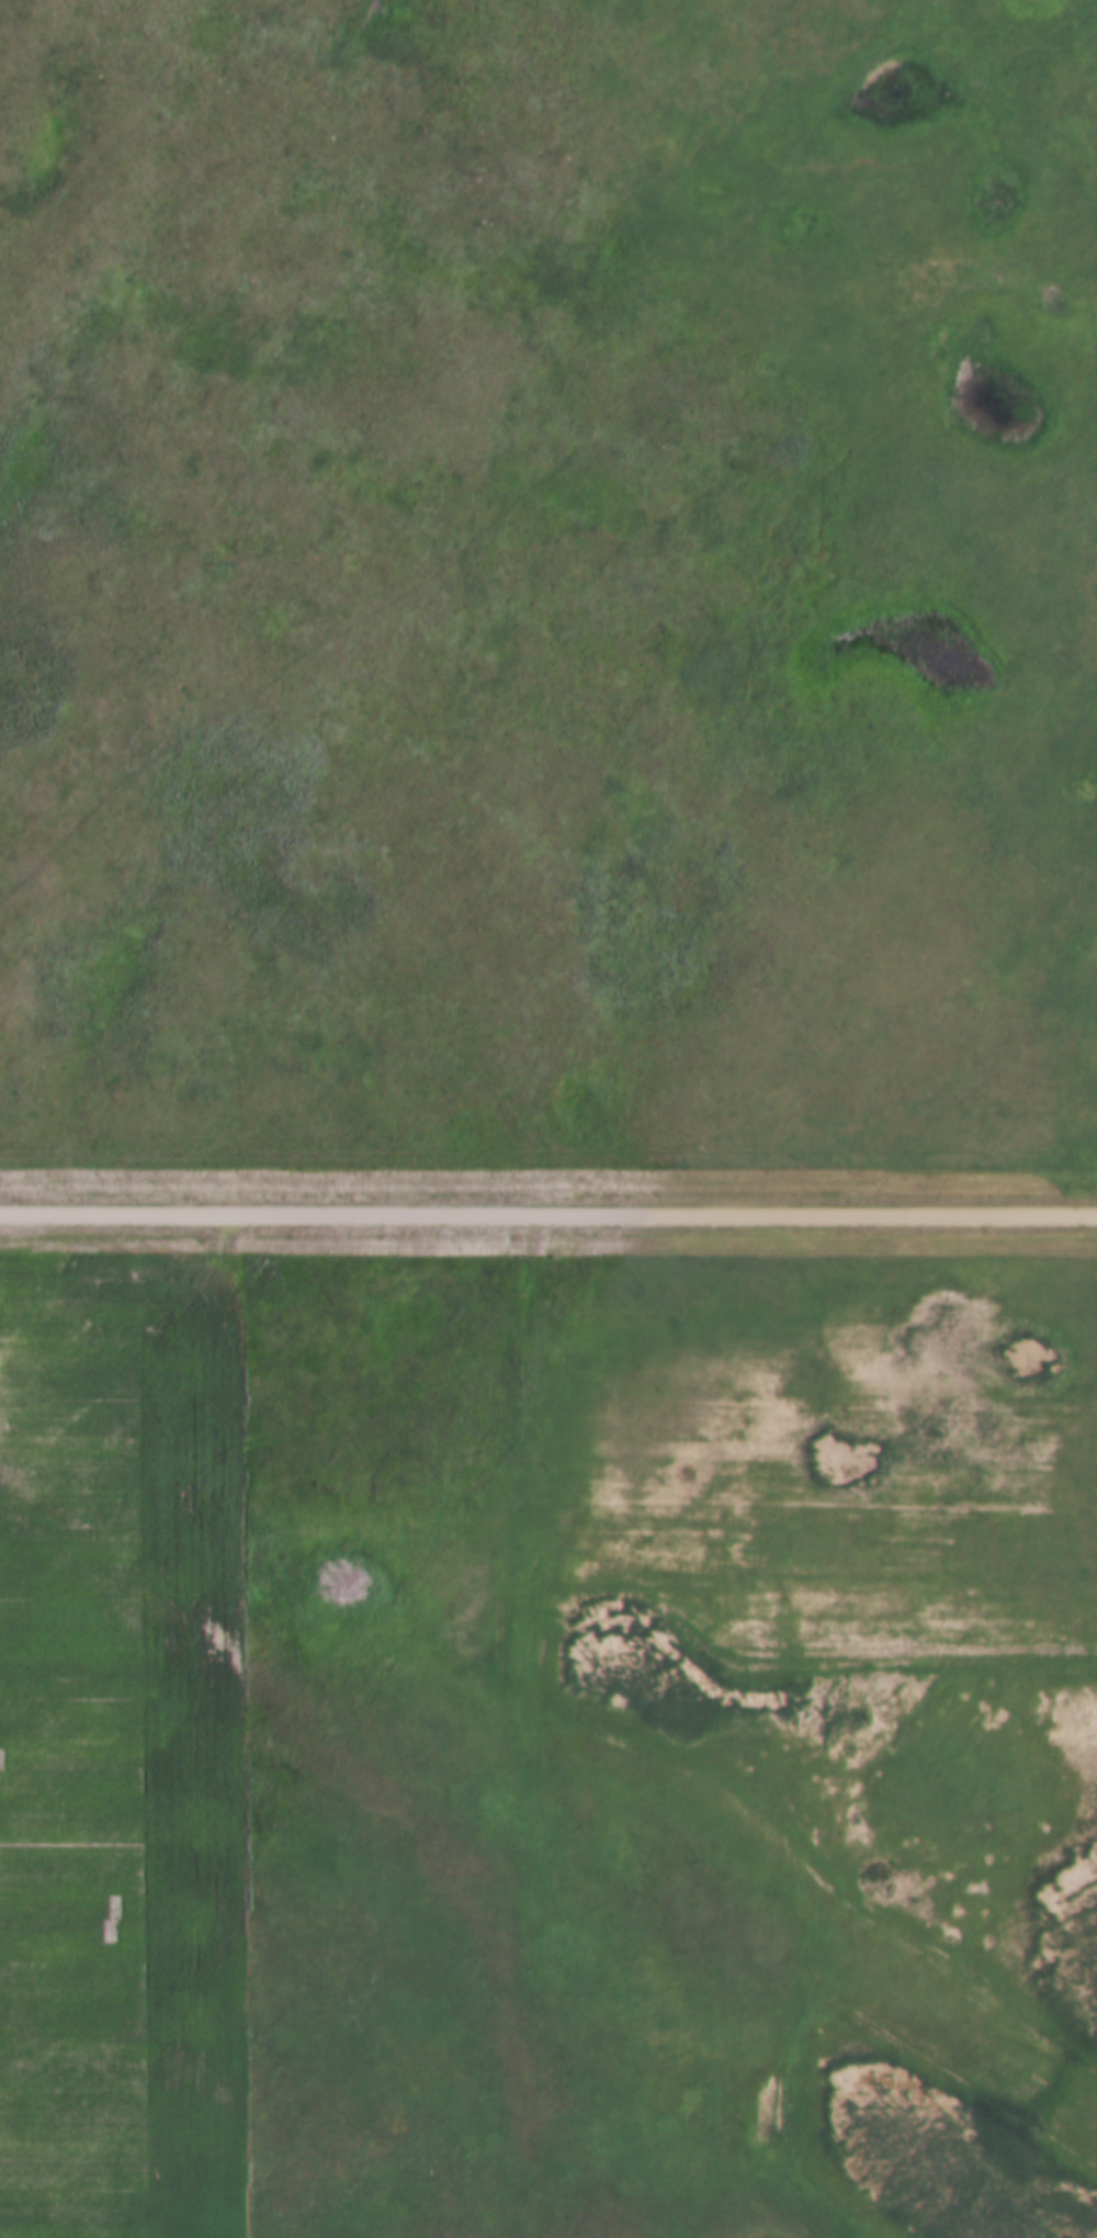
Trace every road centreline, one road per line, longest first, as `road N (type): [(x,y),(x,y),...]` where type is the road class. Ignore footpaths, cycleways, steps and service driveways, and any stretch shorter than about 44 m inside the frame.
road 1 (residential): [(0,1212),(1096,1214)]

